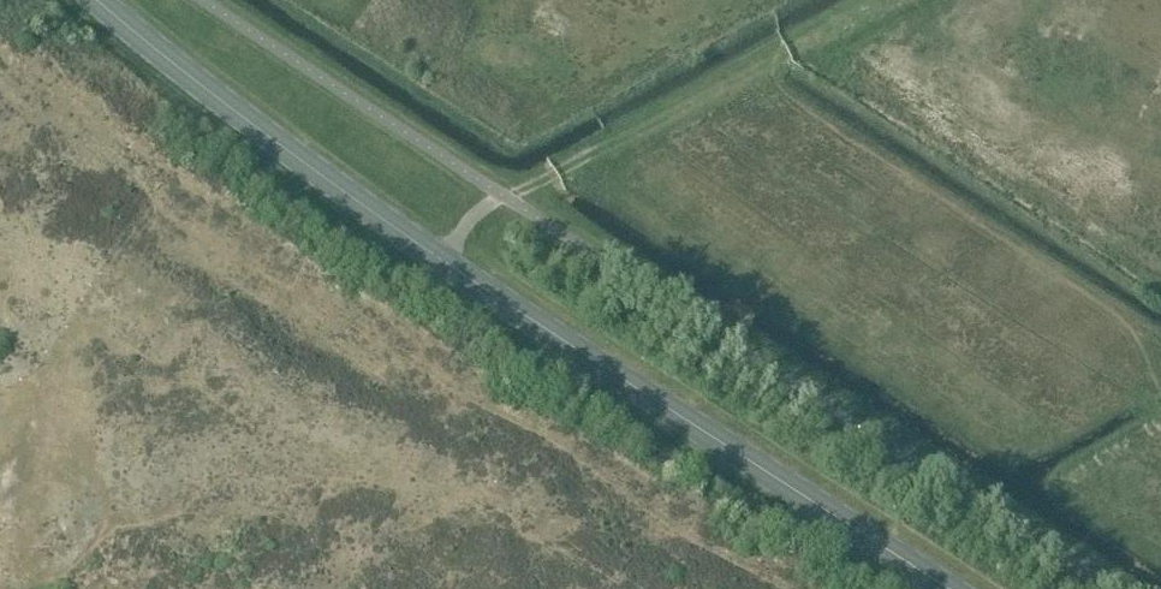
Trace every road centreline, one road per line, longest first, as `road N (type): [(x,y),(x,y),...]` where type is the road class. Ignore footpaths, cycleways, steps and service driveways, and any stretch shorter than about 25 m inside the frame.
road 1 (secondary): [(948,588),(468,275),(95,0)]
road 2 (track): [(447,260),(473,223),(509,199),(875,0)]

